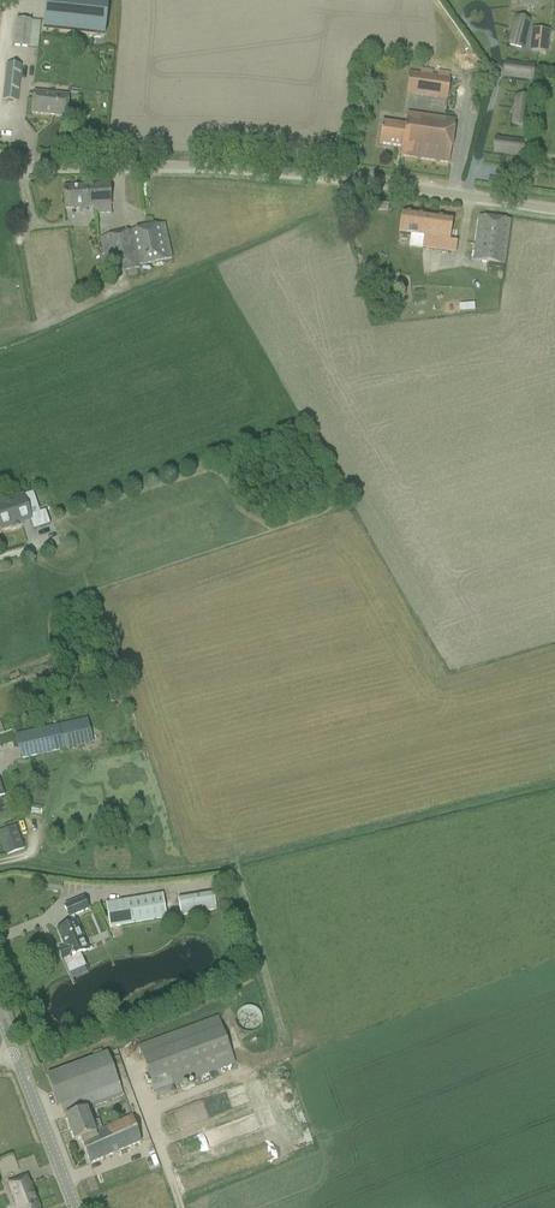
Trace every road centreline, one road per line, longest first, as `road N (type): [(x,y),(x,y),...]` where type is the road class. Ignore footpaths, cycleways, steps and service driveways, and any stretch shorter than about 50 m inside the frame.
road 1 (unclassified): [(554,210),(286,173),(0,160)]
road 2 (tertiary): [(75,1207),(15,1054)]

